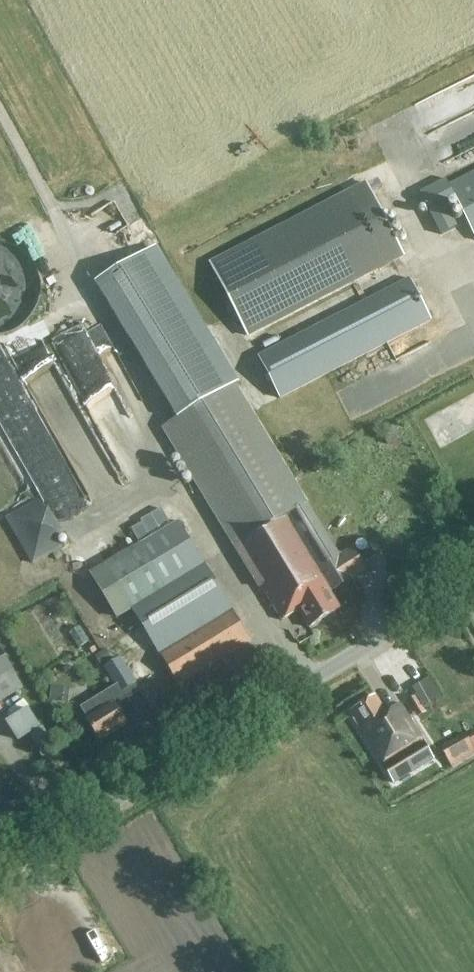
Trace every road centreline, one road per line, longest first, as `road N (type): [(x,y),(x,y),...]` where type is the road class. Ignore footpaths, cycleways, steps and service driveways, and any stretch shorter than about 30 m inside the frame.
road 1 (unclassified): [(0,871),(473,580)]

